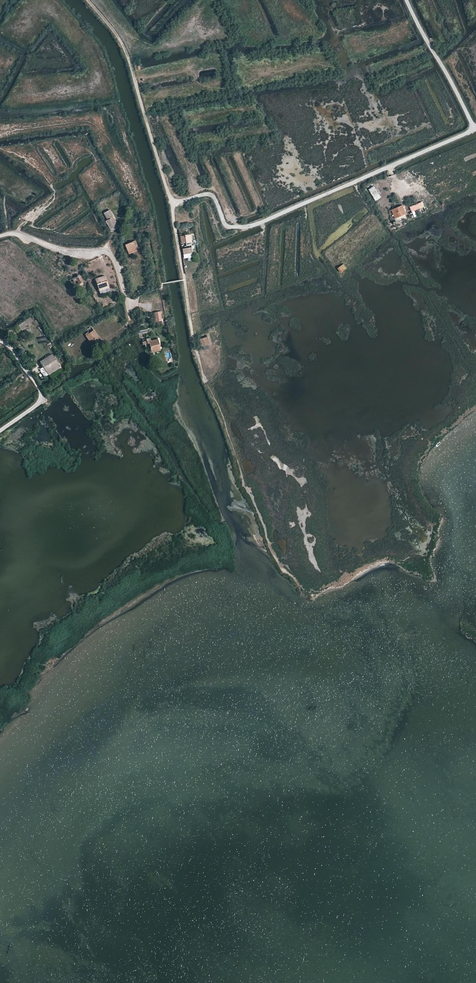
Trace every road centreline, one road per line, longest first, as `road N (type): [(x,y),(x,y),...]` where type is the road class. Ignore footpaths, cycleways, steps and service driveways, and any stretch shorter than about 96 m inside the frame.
road 1 (track): [(171,203),(208,194),(226,226),(248,228),(475,130)]
road 2 (track): [(86,0),(126,52),(171,203)]
road 3 (track): [(127,305),(109,252),(0,236)]
road 4 (track): [(475,131),(409,0)]
road 5 (track): [(0,431),(39,403),(41,393),(0,341)]

